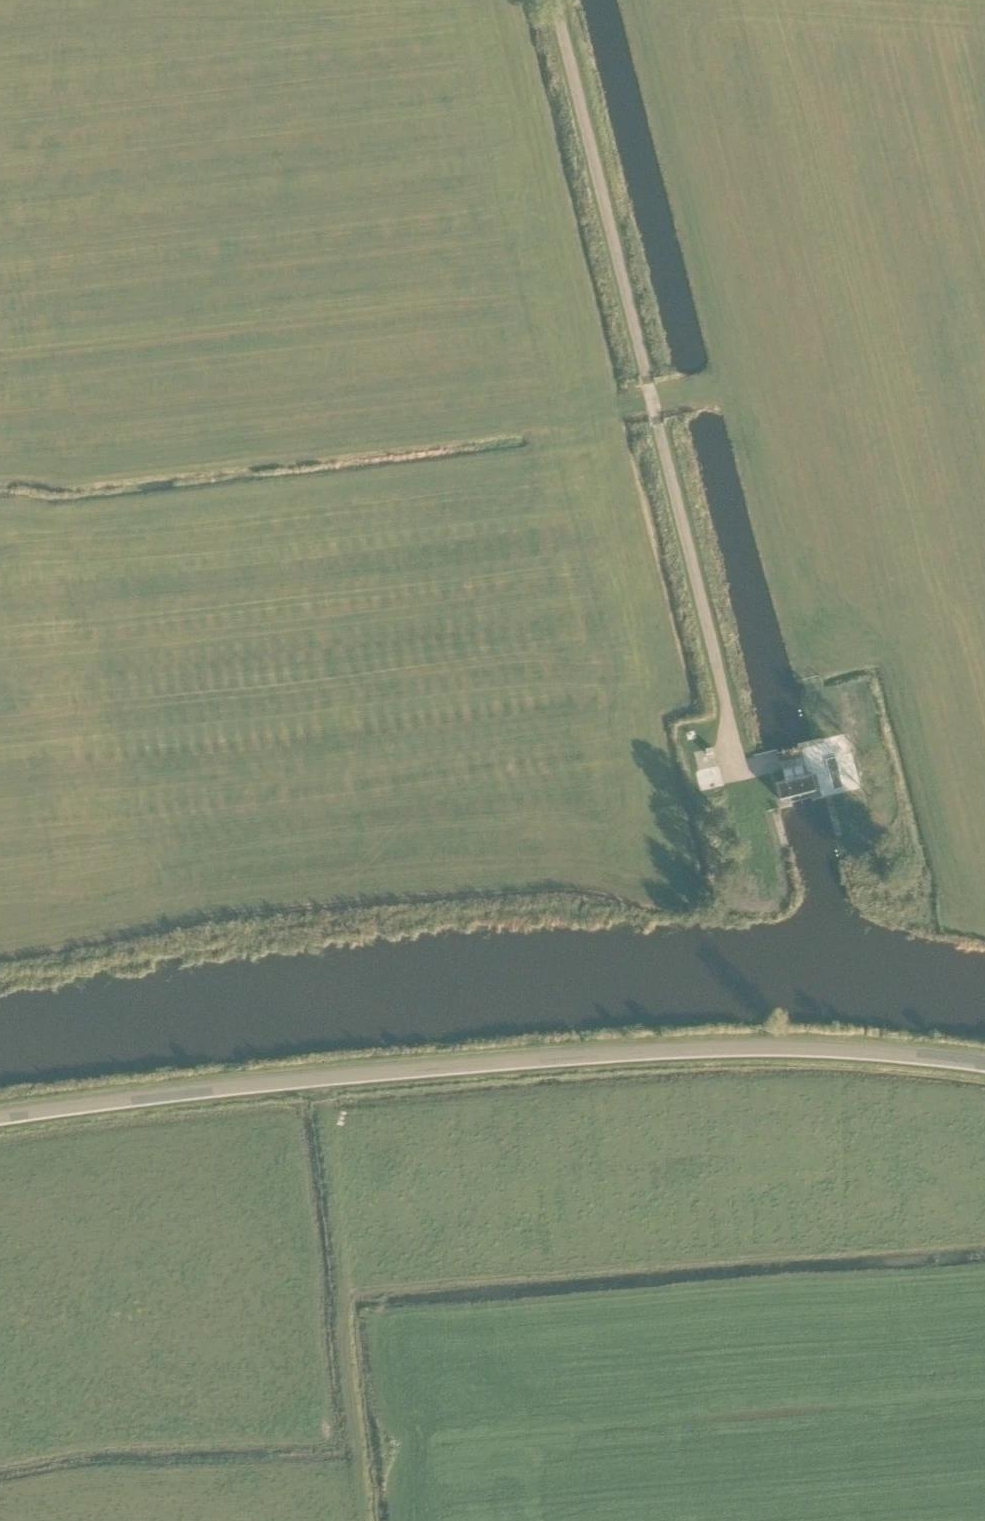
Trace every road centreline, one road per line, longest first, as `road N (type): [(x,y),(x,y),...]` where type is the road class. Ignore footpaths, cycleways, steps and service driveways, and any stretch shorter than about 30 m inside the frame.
road 1 (tertiary): [(0,1115),(728,1047),(864,1049),(984,1062)]

